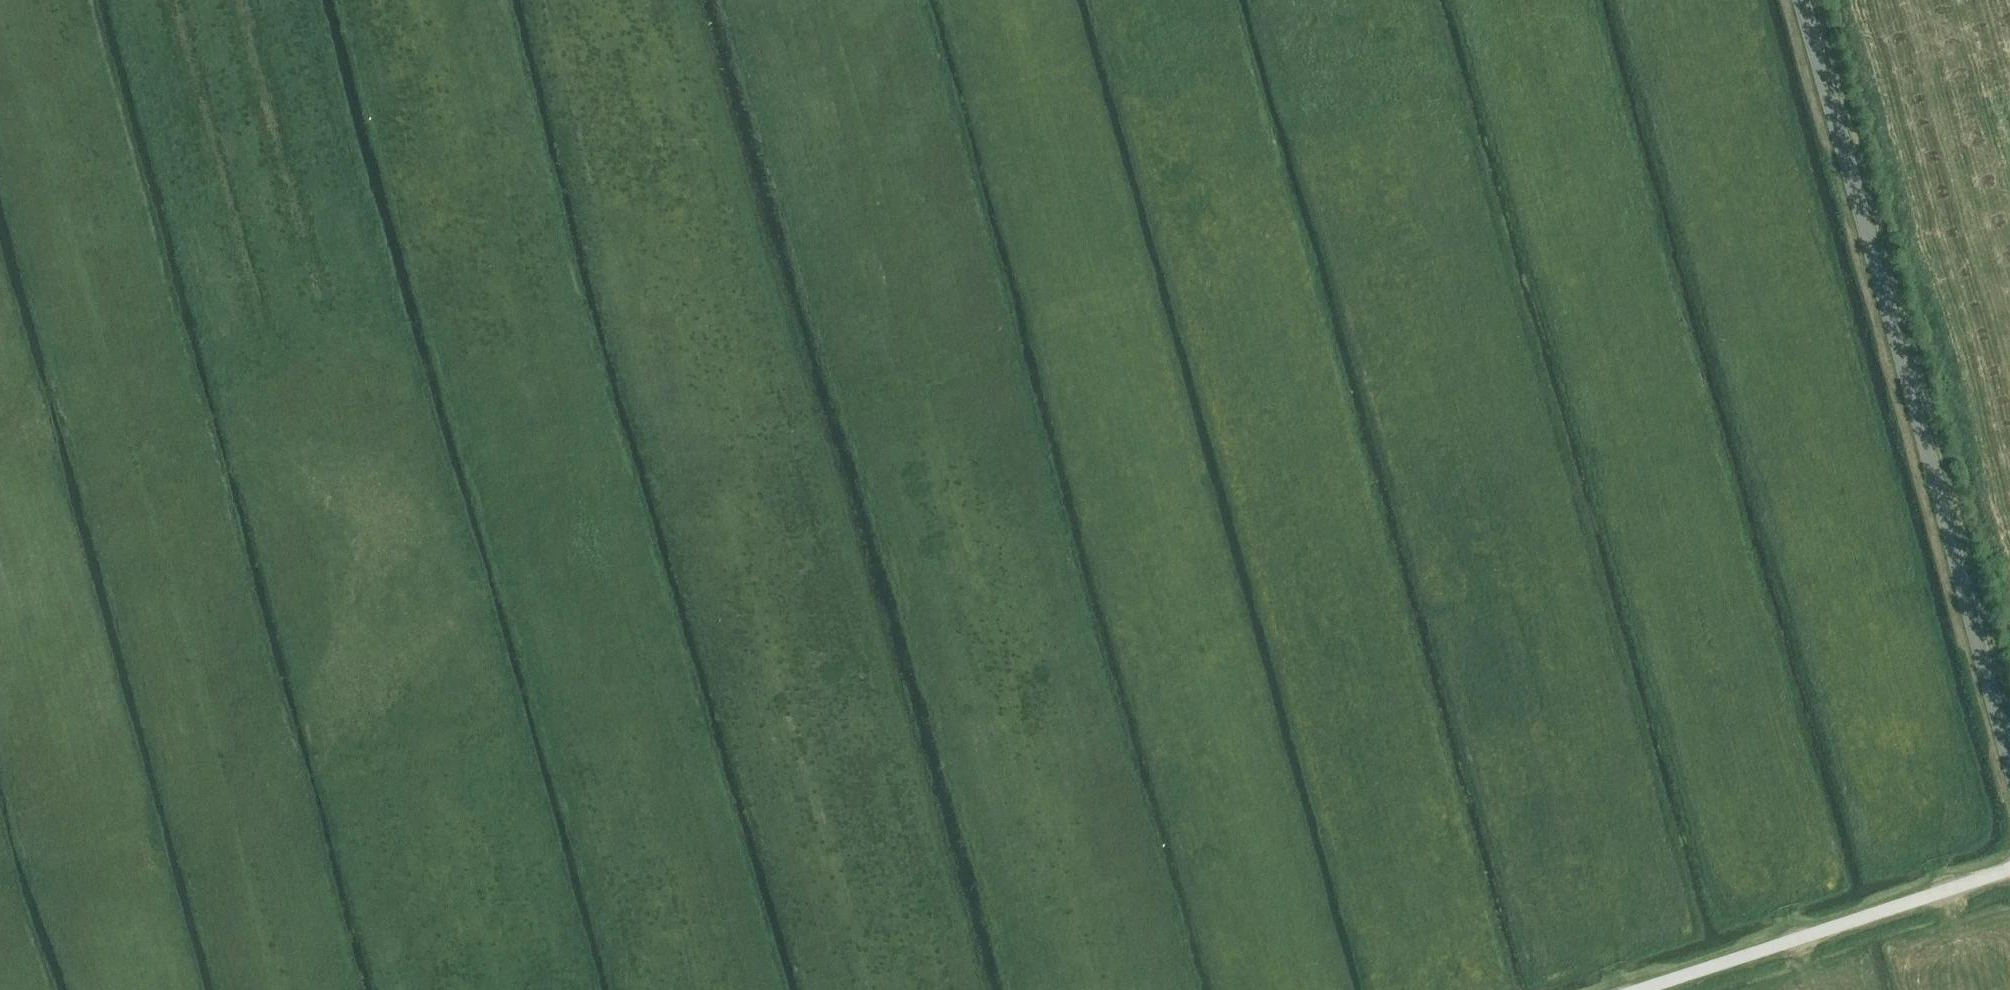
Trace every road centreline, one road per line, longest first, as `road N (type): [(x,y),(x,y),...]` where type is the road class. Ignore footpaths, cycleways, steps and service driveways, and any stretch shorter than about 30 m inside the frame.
road 1 (tertiary): [(2009,758),(1800,0)]
road 2 (unclassified): [(2009,868),(1638,989)]

